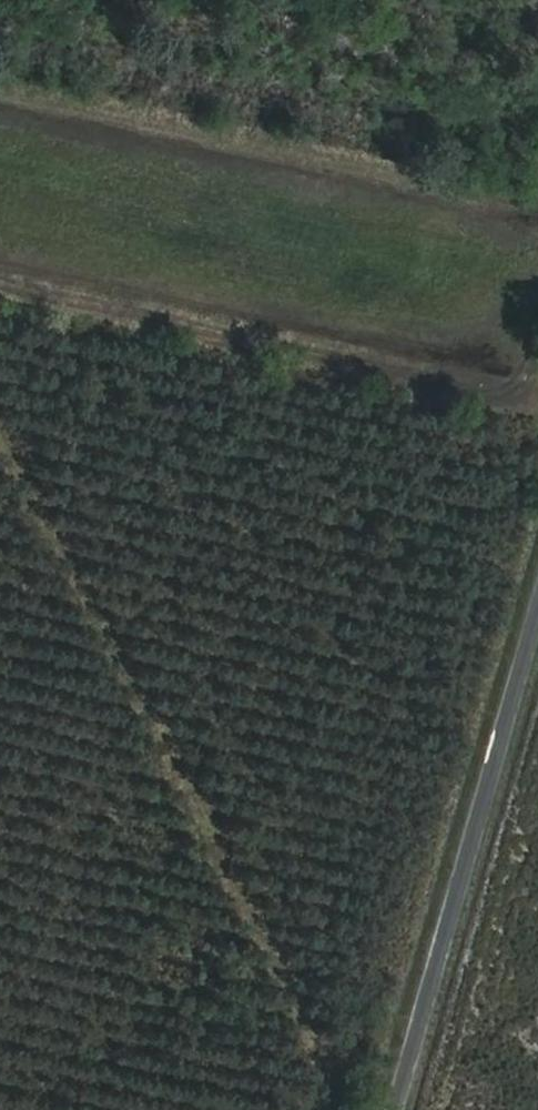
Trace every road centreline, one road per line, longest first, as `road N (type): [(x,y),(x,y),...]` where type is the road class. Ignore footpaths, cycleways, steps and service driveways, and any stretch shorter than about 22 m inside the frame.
road 1 (track): [(355,1109),(0,442)]
road 2 (track): [(0,114),(537,240)]
road 3 (residential): [(406,1109),(537,643)]

